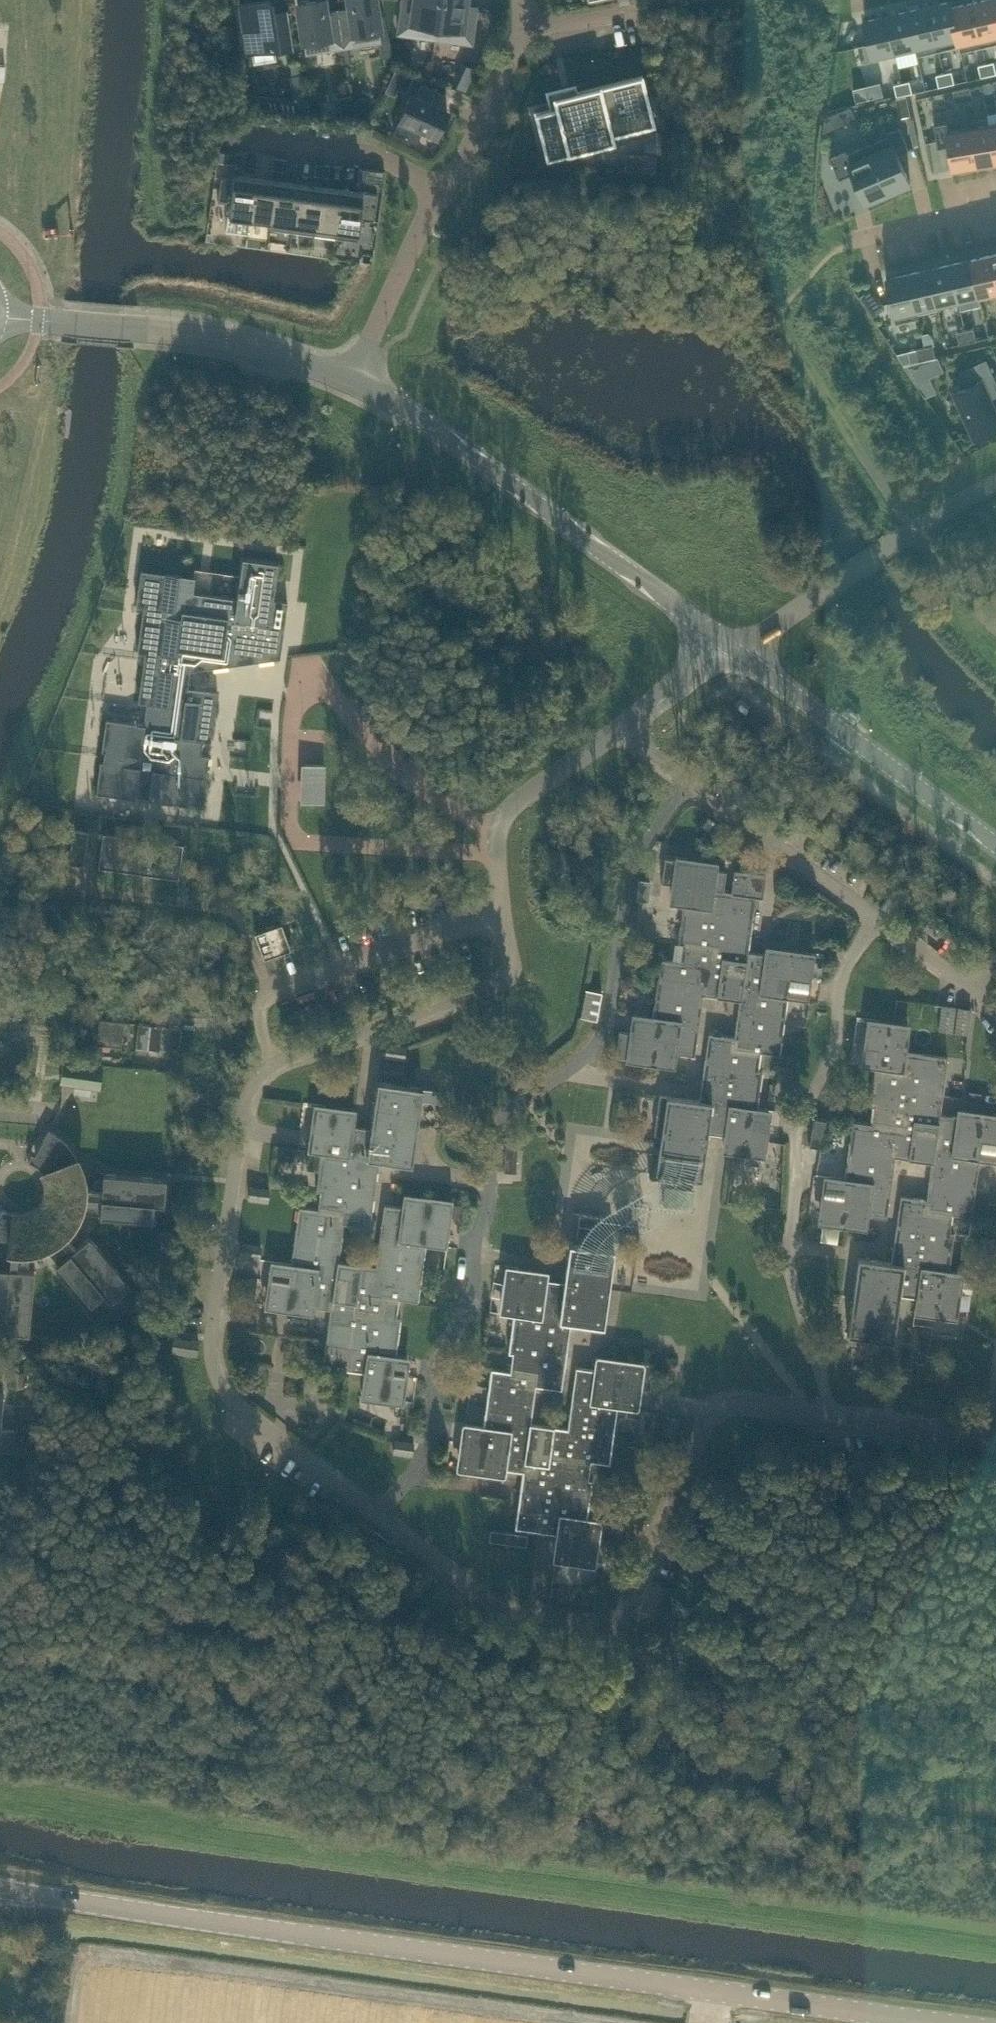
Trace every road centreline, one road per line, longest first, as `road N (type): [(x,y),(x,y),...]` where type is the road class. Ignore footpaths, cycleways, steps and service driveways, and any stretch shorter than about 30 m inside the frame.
road 1 (residential): [(737,650),(502,814),(510,968),(501,981),(264,1069),(248,1087),(239,1109),(211,1376),(487,1600),(615,1631),(704,1422),(720,1408),(995,1435)]
road 2 (secondary): [(953,2022),(0,1887)]
road 3 (residential): [(737,650),(418,417),(357,382)]
road 4 (residential): [(995,843),(737,650)]
road 5 (residential): [(357,382),(242,343),(135,327)]
road 6 (residential): [(445,188),(373,153),(227,133)]
road 7 (residential): [(445,188),(357,382)]
road 8 (residential): [(527,0),(528,25),(445,188)]
road 9 (residential): [(737,650),(890,541)]
road 10 (residential): [(995,206),(850,240)]
road 11 (residential): [(995,482),(890,541)]

